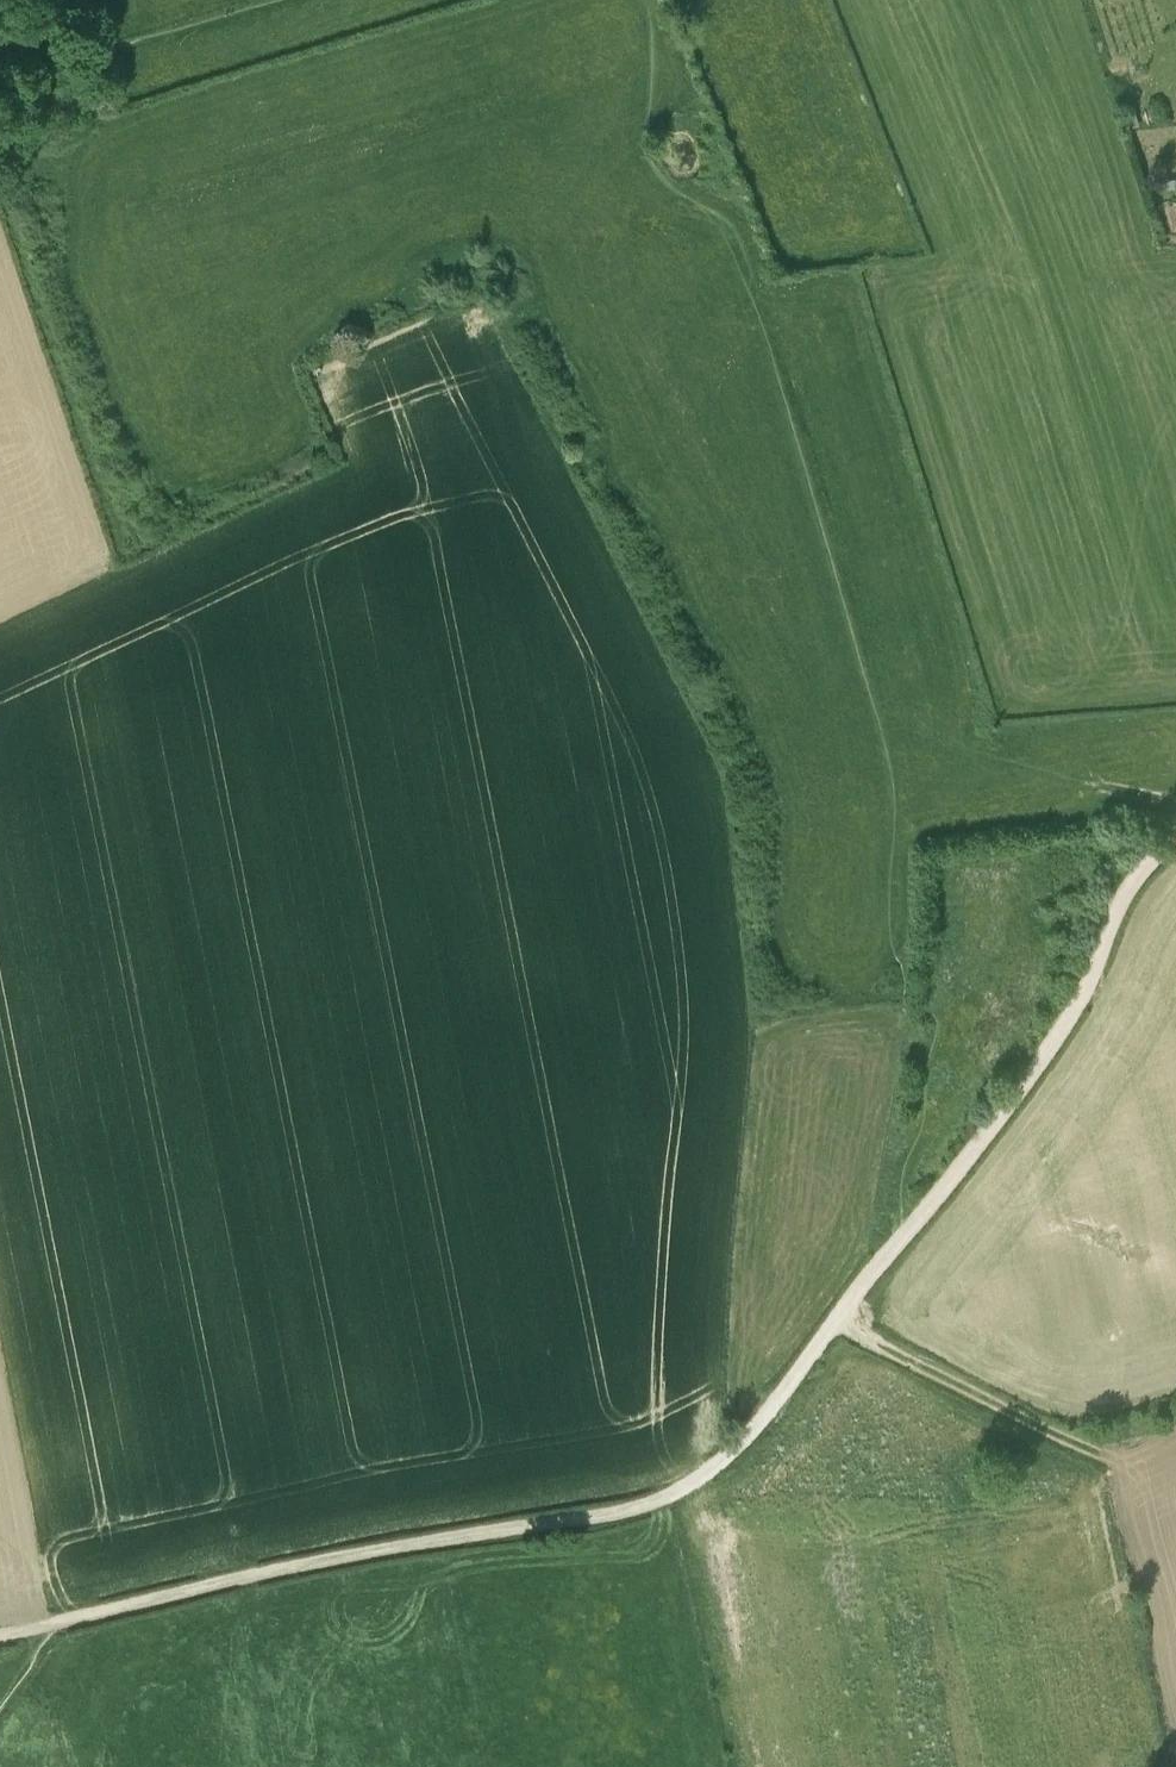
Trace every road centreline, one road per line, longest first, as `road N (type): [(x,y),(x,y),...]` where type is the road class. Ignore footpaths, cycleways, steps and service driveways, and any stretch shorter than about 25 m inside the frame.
road 1 (track): [(59,1621),(306,1562),(581,1519),(662,1498),(747,1435),(895,1244)]
road 2 (track): [(895,1244),(1050,1049),(1091,979),(1120,901),(1175,838)]
road 3 (track): [(838,1320),(1101,1455)]

